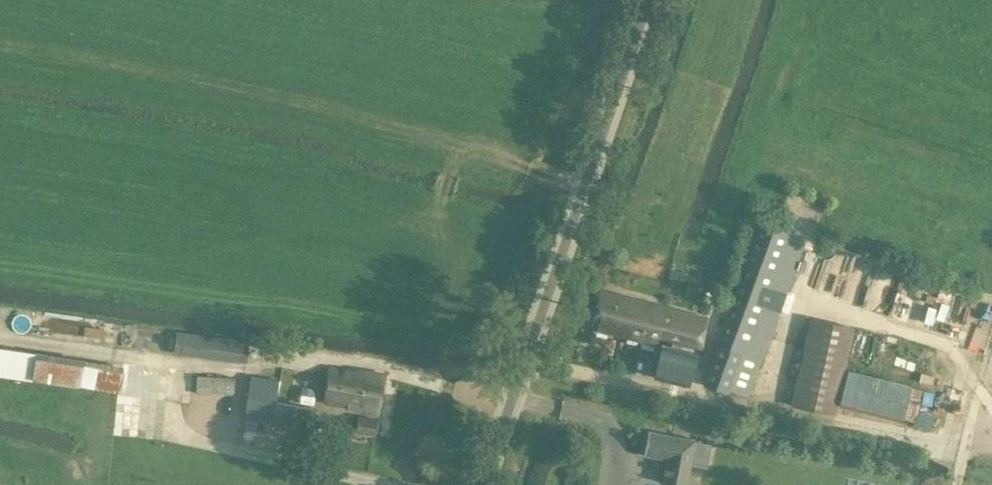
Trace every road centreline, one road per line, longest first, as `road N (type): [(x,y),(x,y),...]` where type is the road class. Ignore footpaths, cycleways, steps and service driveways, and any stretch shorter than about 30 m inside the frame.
road 1 (secondary): [(482,484),(647,0)]

